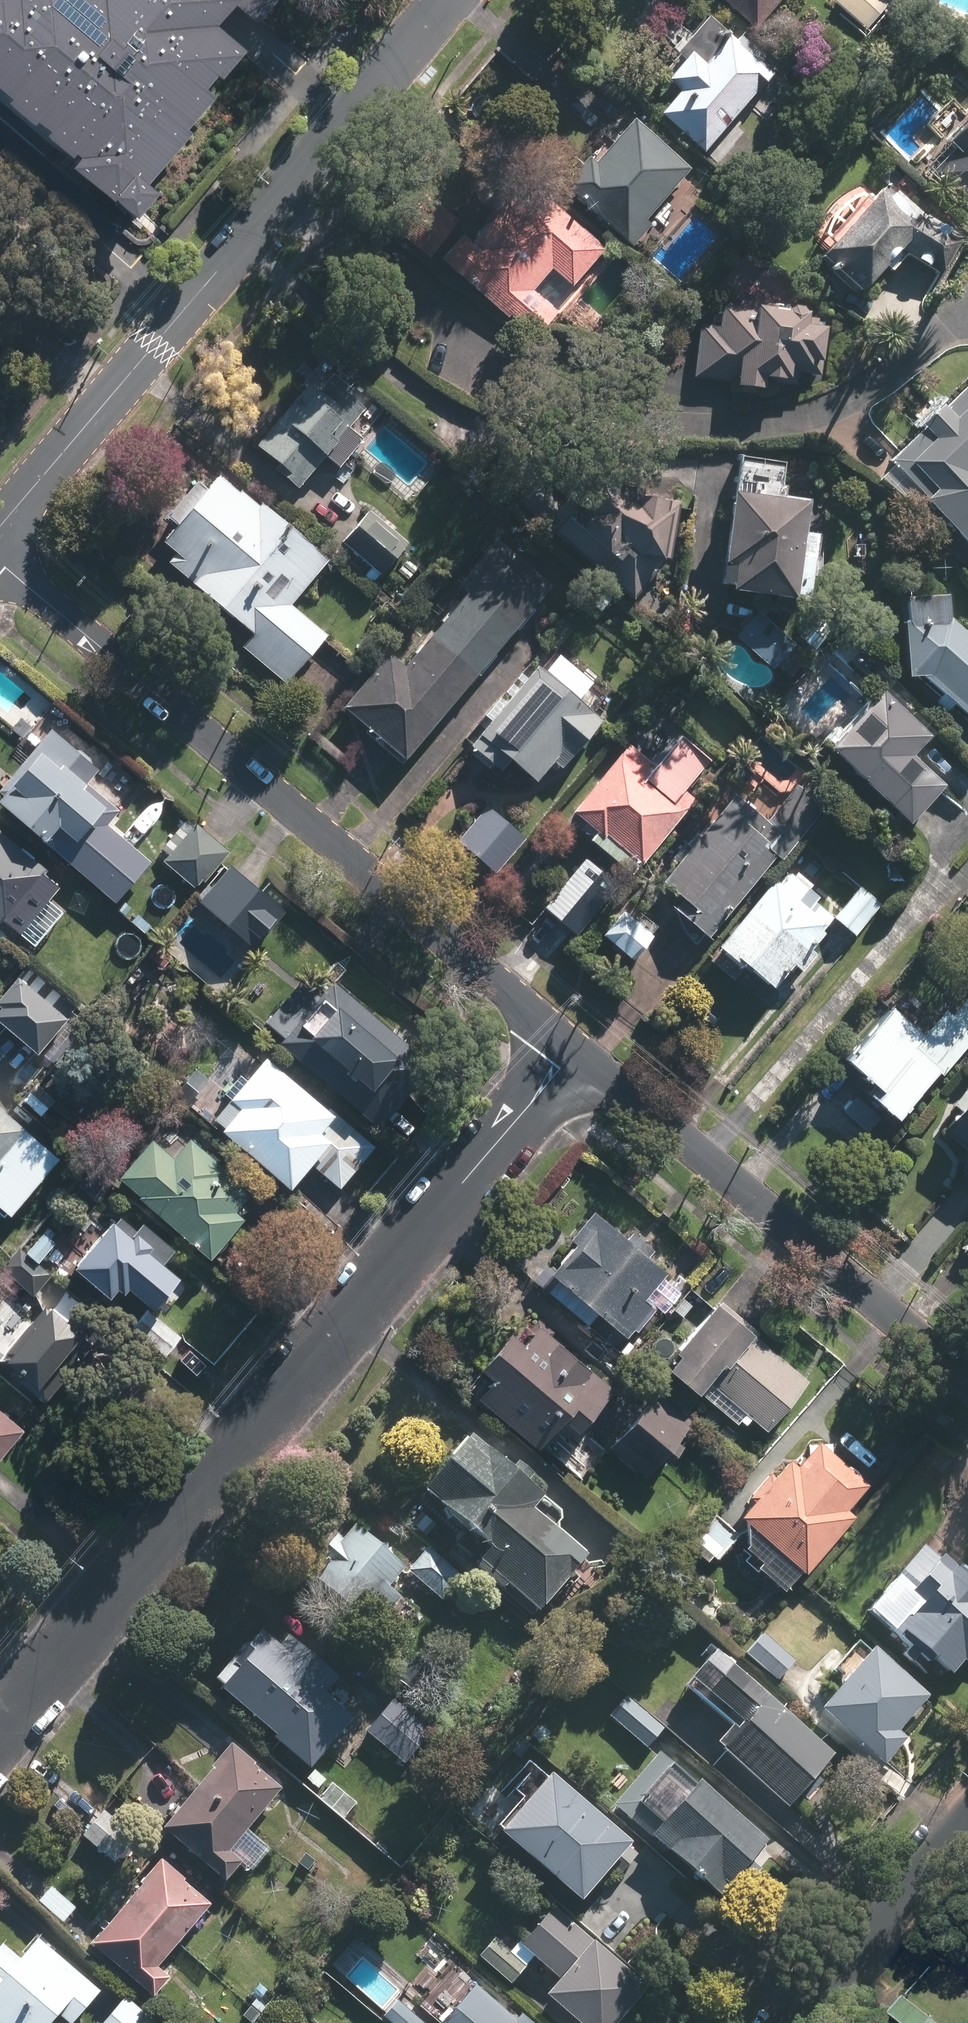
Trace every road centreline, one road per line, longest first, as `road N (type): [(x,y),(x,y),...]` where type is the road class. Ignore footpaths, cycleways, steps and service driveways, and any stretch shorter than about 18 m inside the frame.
road 1 (residential): [(0,1729),(573,1046)]
road 2 (residential): [(967,315),(860,380),(764,404),(669,404),(570,375),(496,338),(417,285),(300,181)]
road 3 (residential): [(573,1046),(0,561)]
road 4 (residential): [(967,1377),(573,1046)]
road 5 (tertiary): [(0,527),(300,181)]
road 6 (residential): [(967,1828),(798,2022)]
road 7 (tertiary): [(300,181),(453,0)]

